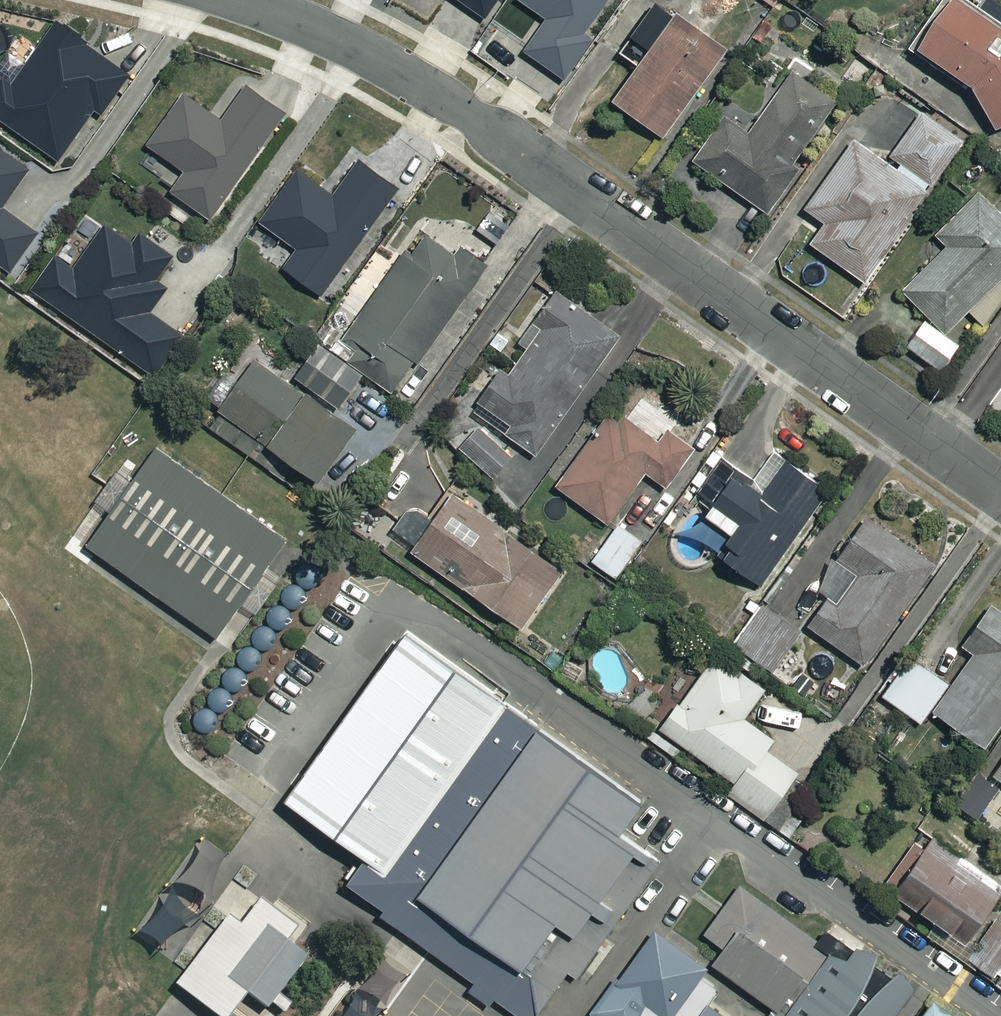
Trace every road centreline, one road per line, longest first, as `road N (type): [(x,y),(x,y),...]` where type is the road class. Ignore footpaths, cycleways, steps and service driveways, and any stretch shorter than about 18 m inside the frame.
road 1 (residential): [(235,0),(343,43),(473,118),(1000,492)]

